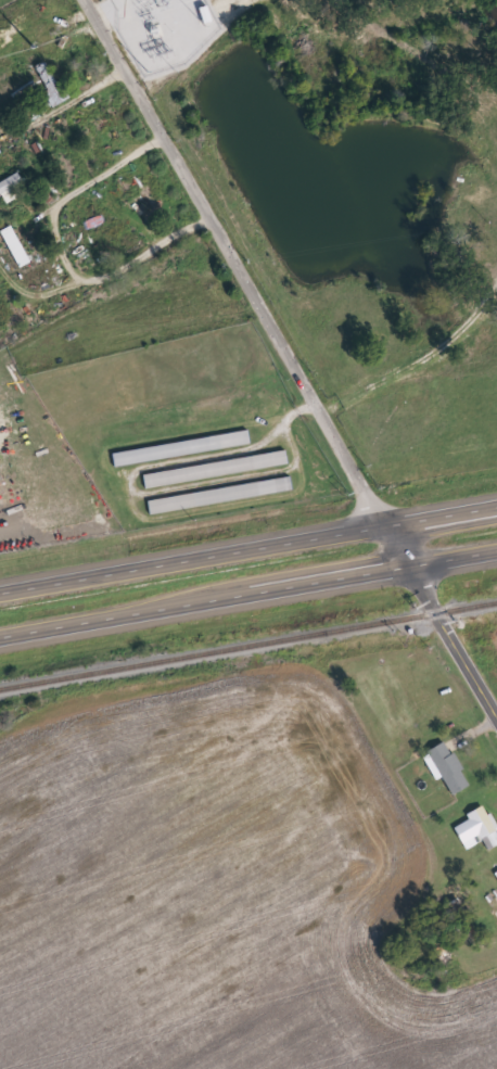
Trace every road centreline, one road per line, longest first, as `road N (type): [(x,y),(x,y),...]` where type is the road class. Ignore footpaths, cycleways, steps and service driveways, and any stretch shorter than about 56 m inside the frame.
road 1 (residential): [(383,520),(84,0)]
road 2 (trunk): [(0,637),(411,565)]
road 3 (trunk): [(383,520),(0,591)]
road 4 (secondary): [(496,715),(383,520)]

